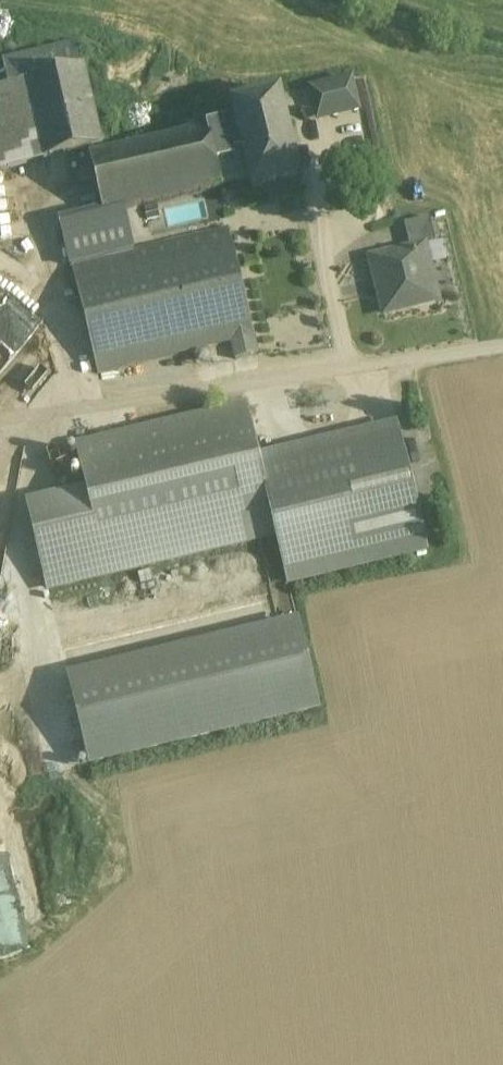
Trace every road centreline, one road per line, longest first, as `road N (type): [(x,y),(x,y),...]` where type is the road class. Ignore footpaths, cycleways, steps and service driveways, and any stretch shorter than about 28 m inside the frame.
road 1 (unclassified): [(502,346),(0,423)]

